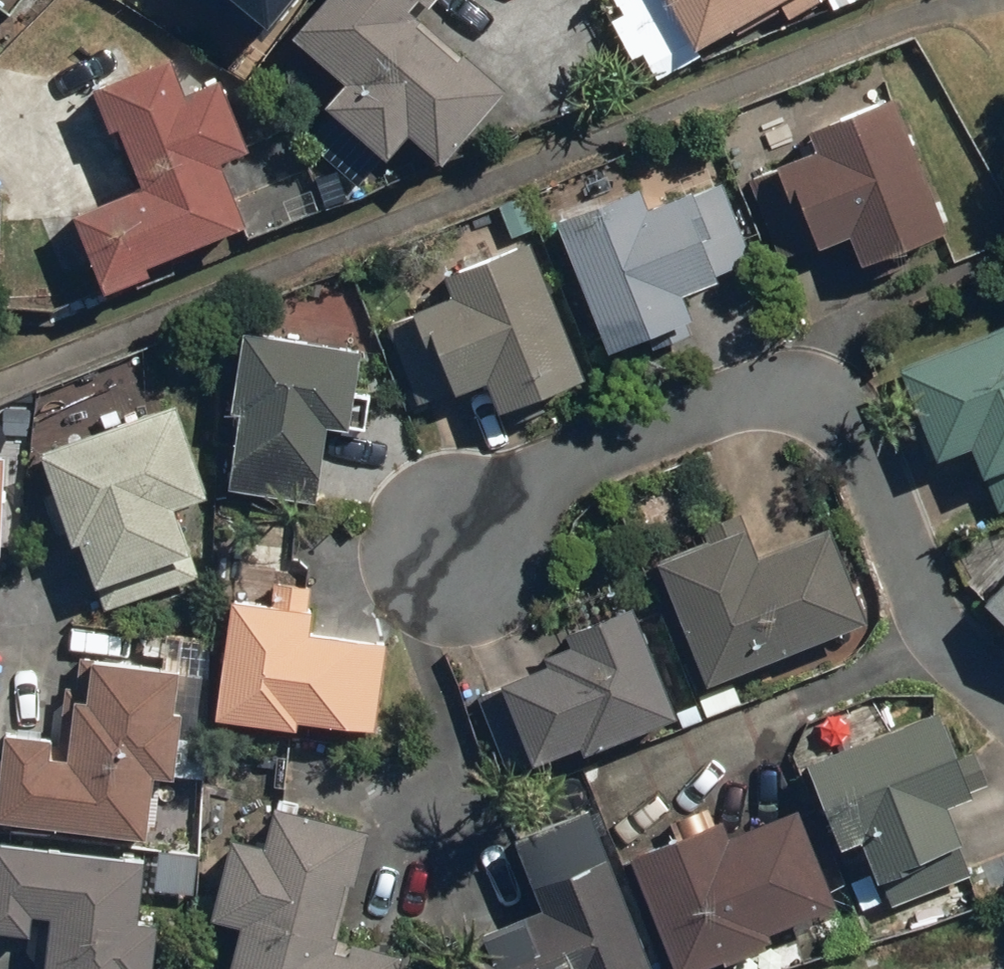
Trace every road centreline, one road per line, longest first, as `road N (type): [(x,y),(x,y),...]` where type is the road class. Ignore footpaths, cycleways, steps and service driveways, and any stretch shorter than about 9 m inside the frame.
road 1 (residential): [(1003,699),(934,633),(836,413),(797,386),(749,392),(539,483),(461,555)]

